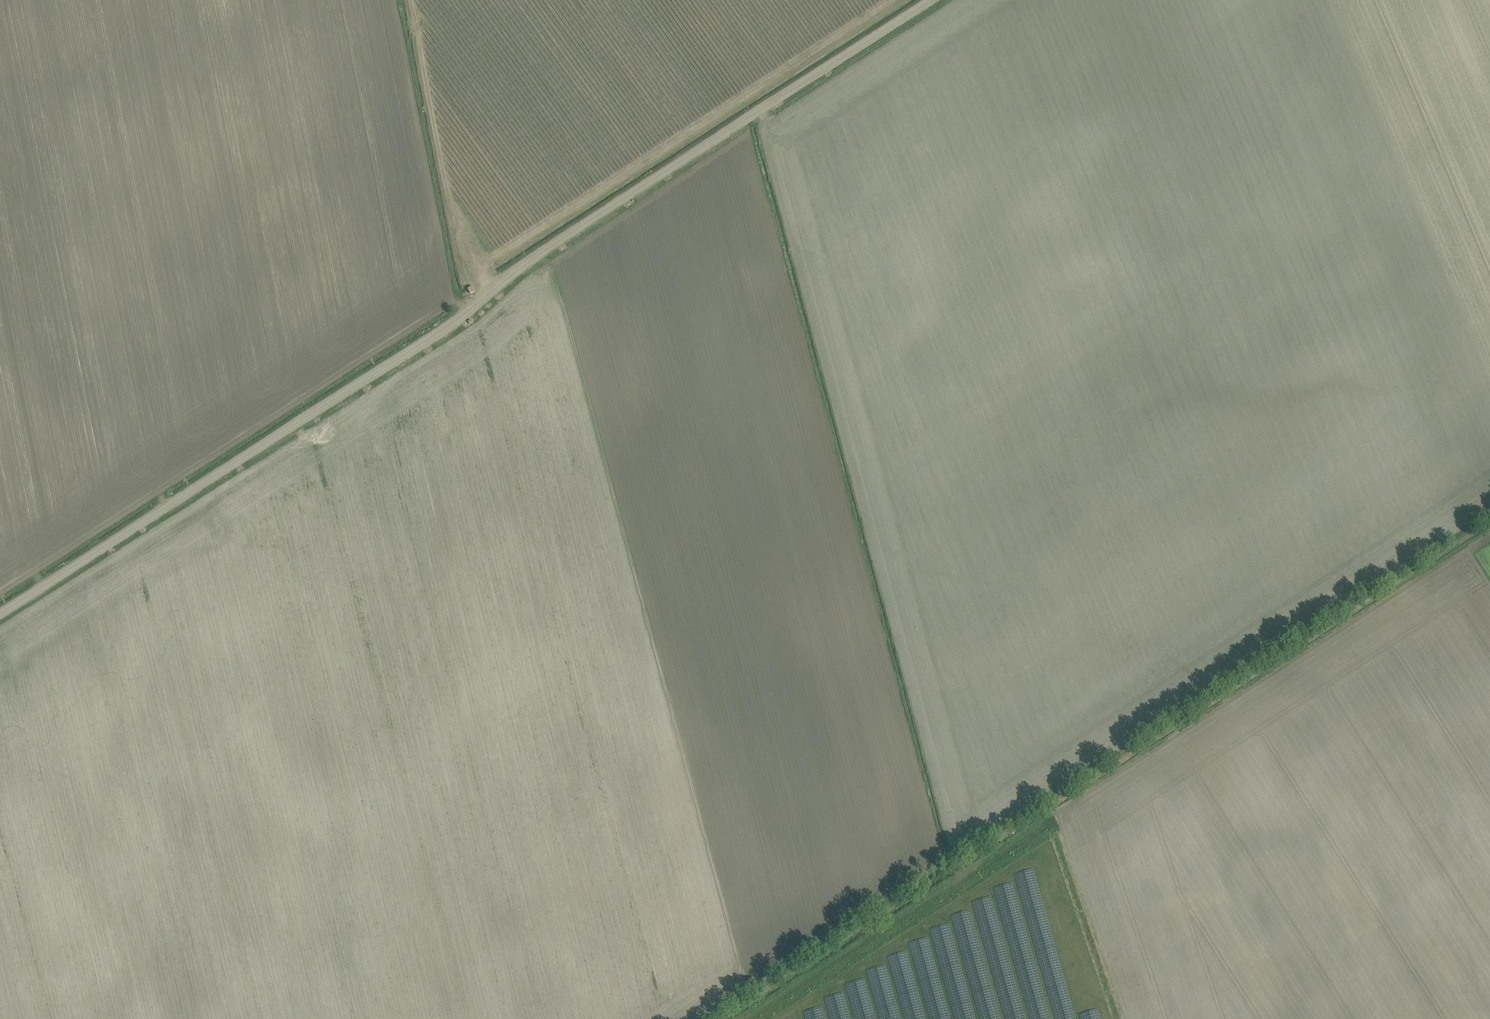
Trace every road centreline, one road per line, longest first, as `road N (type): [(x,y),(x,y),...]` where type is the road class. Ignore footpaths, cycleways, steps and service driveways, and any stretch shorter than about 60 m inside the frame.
road 1 (track): [(931,0),(0,615)]

